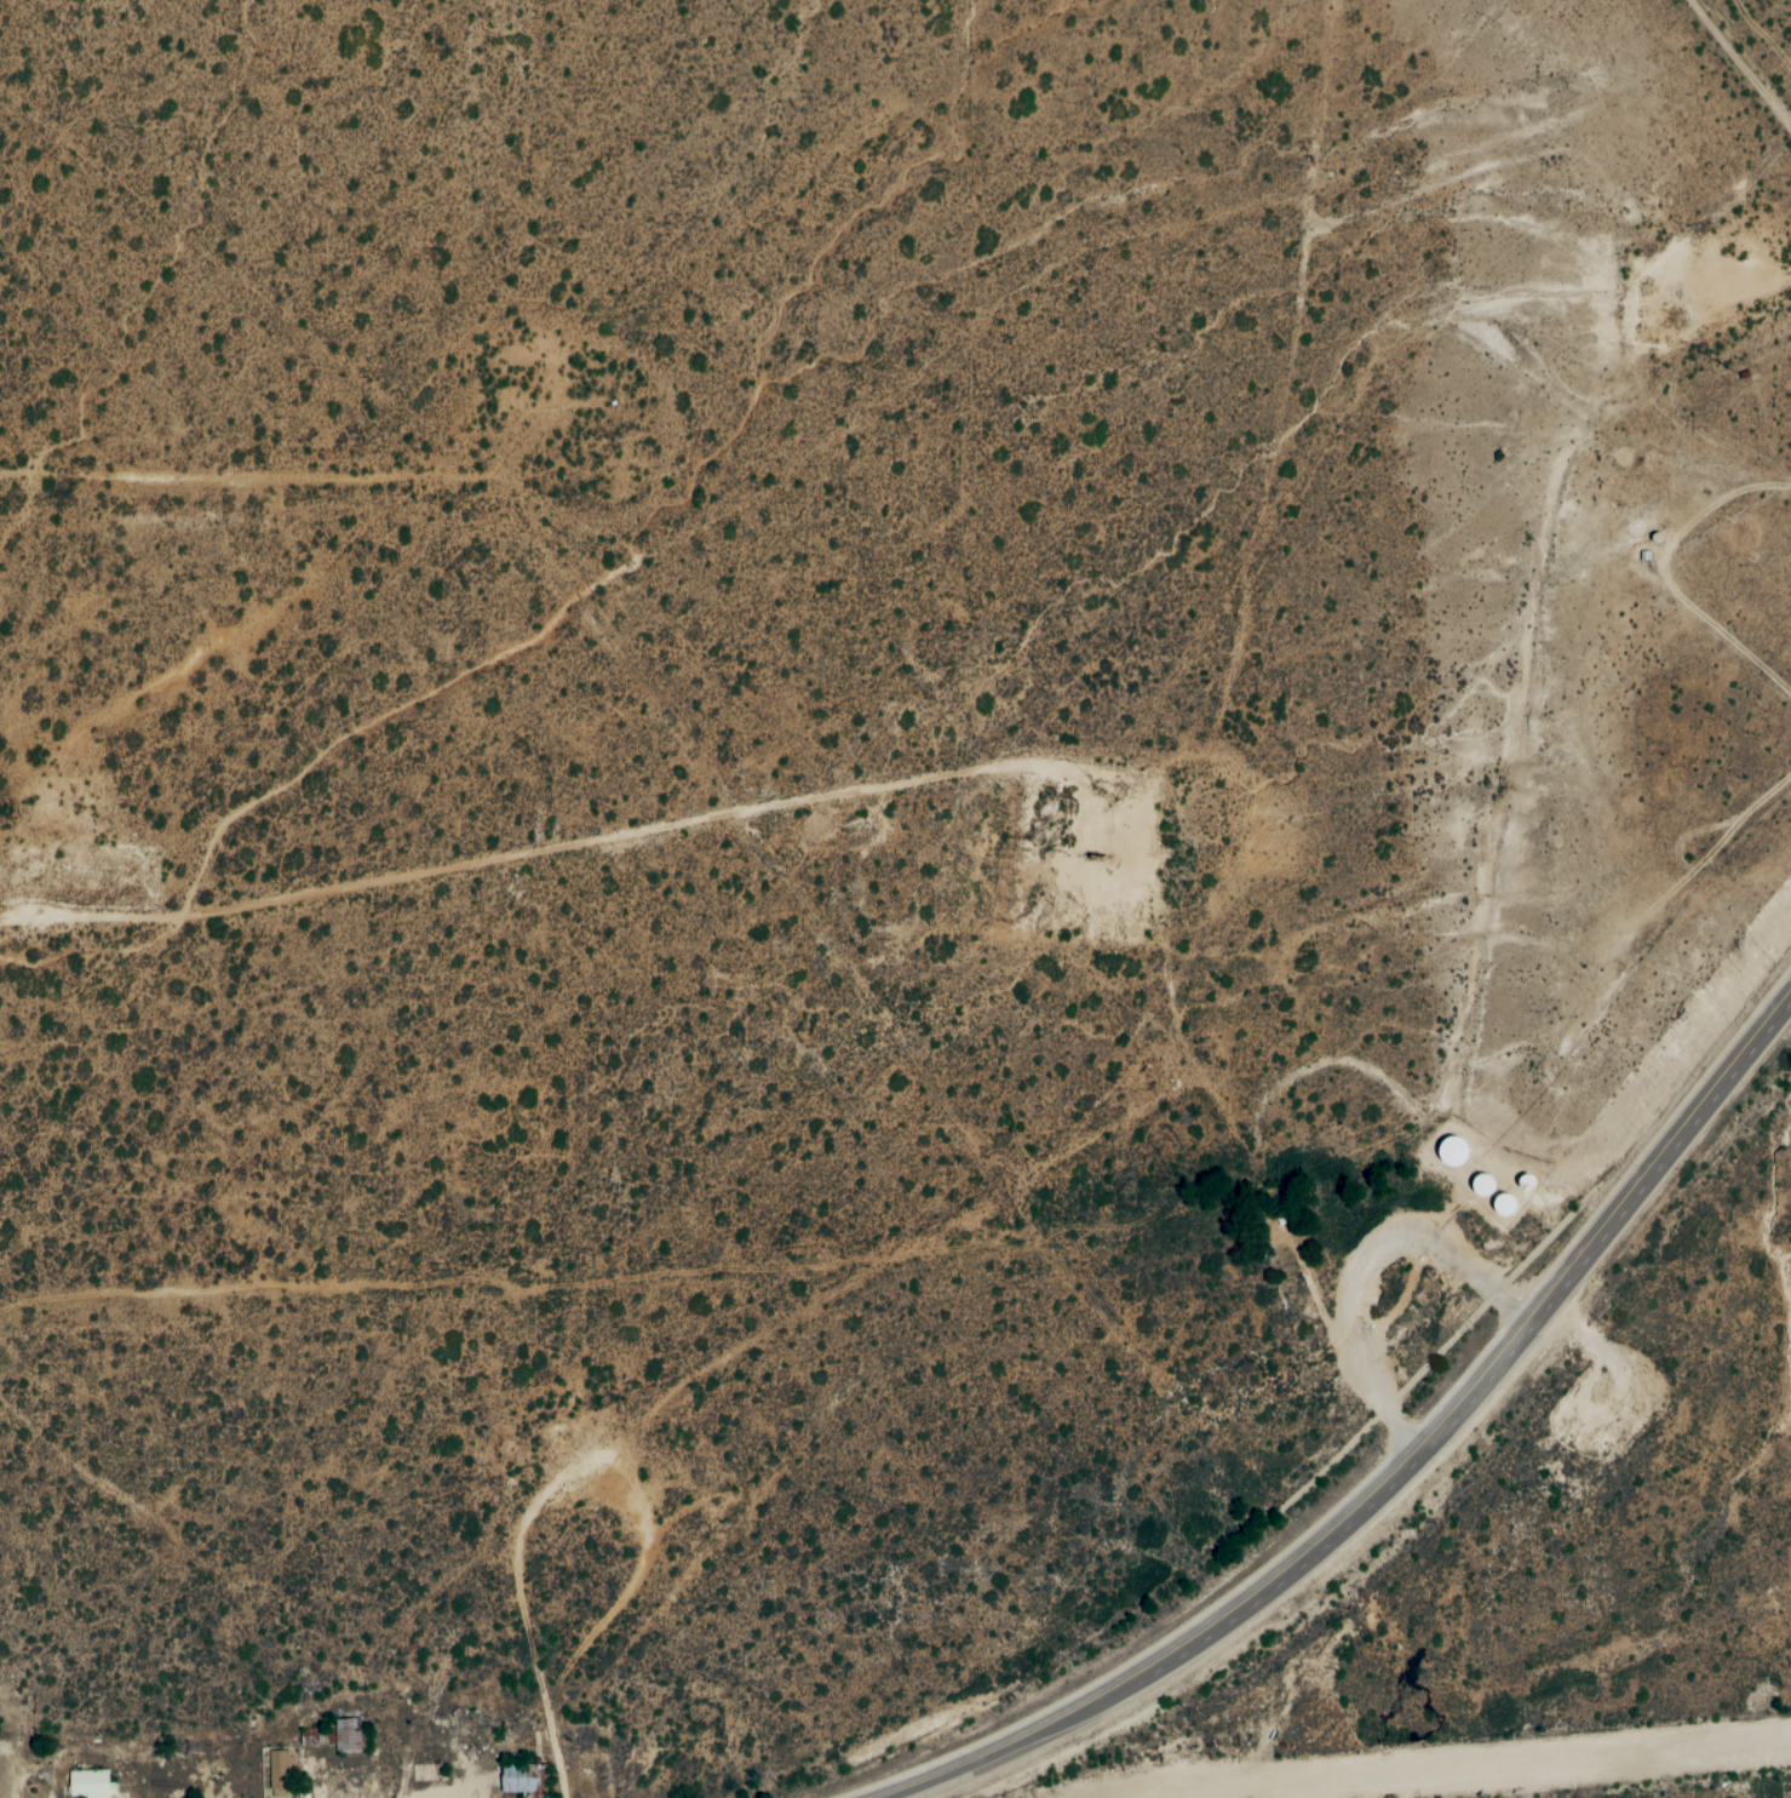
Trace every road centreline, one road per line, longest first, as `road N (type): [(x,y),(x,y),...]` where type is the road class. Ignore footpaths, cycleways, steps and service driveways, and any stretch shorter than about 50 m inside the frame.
road 1 (primary): [(882,1797),(1121,1691),(1351,1521),(1555,1298),(1790,999)]
road 2 (residential): [(1790,119),(1700,0)]

